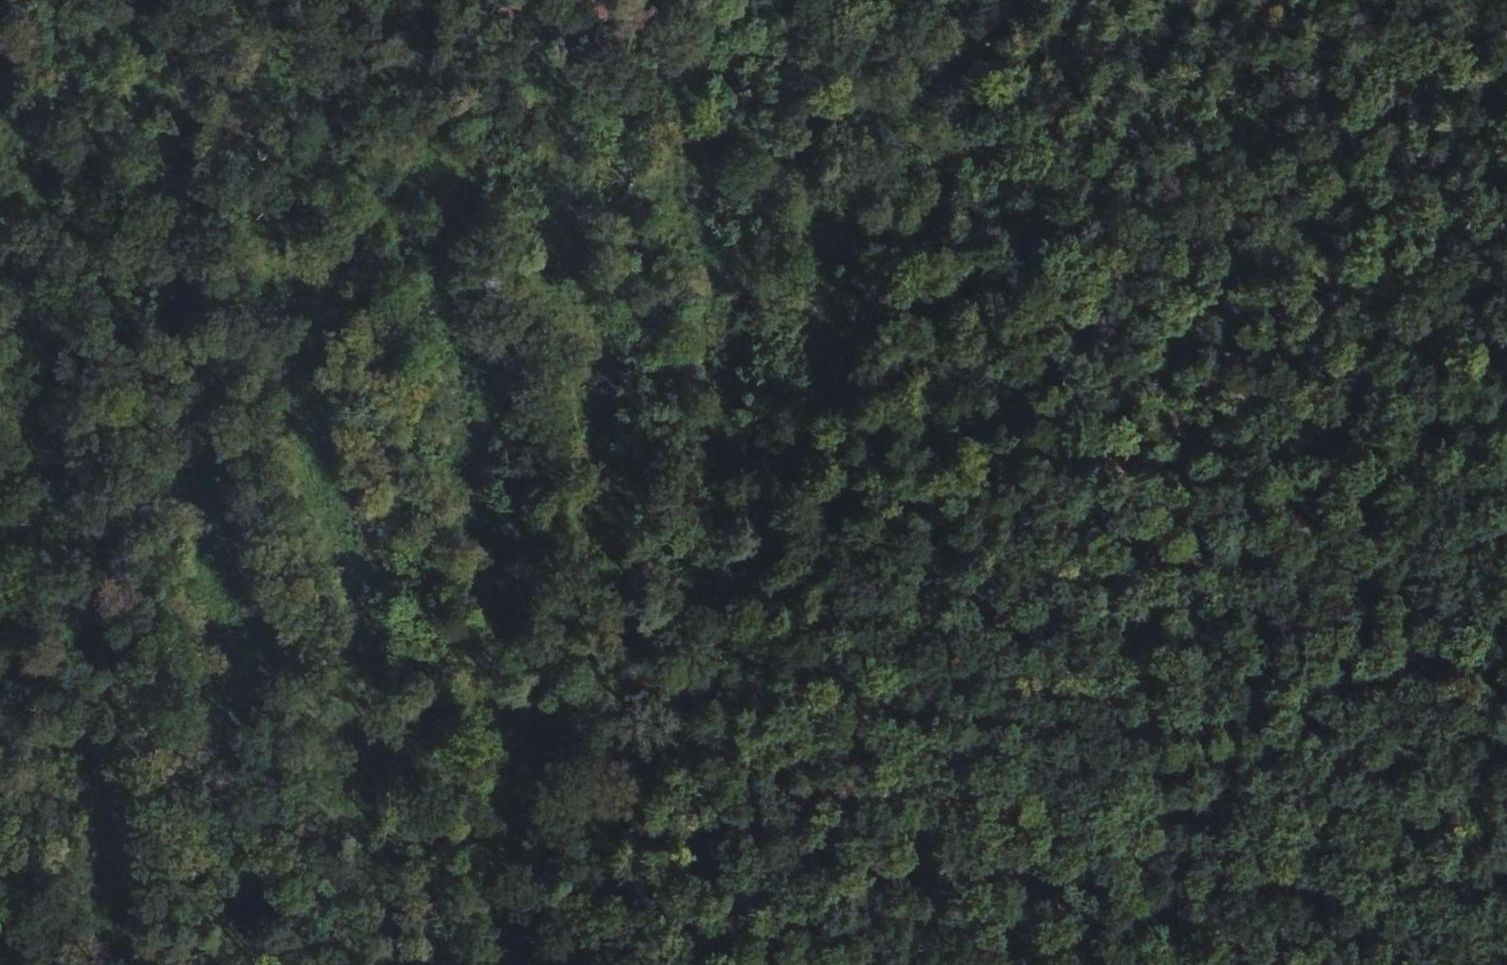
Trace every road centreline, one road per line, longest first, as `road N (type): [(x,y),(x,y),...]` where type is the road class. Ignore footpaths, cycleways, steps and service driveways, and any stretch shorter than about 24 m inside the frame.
road 1 (track): [(494,0),(1506,333)]
road 2 (track): [(562,964),(1008,0)]

